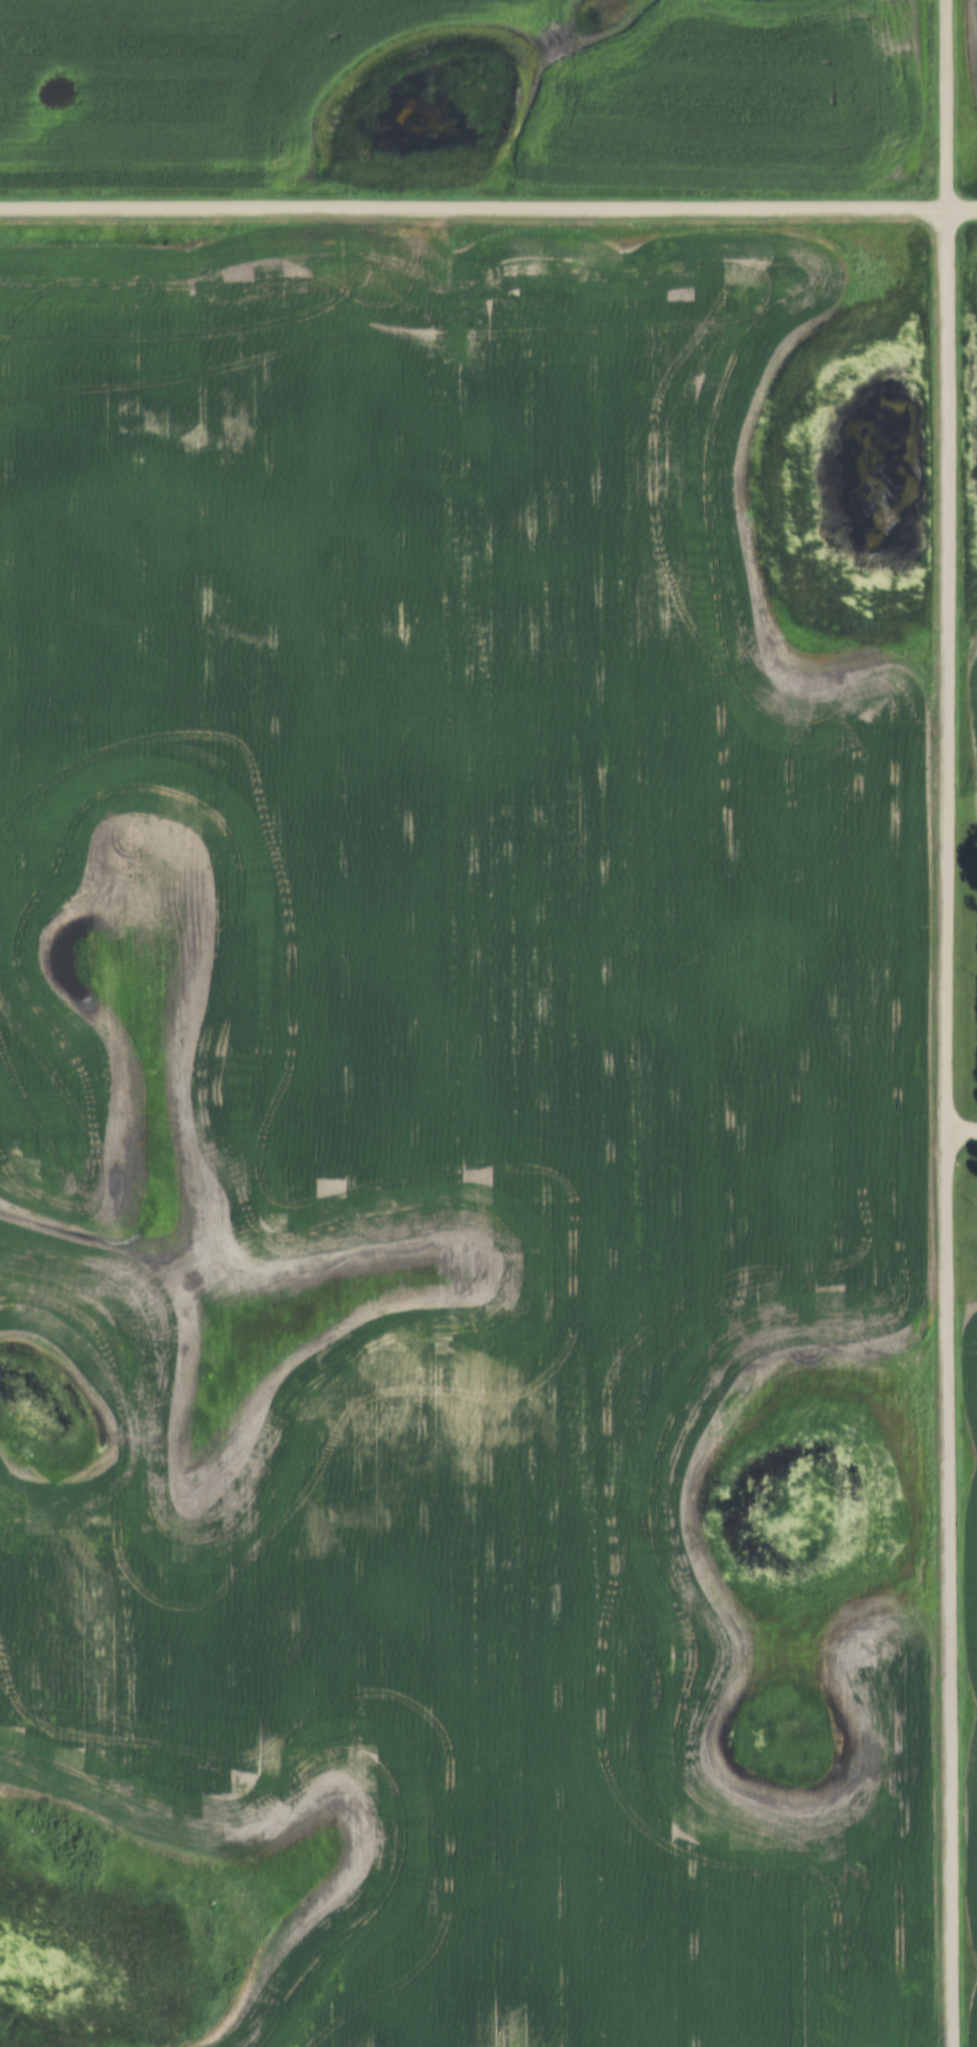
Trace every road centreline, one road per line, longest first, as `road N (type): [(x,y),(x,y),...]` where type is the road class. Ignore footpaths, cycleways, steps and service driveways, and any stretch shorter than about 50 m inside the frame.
road 1 (residential): [(954,2046),(950,0)]
road 2 (tertiary): [(0,216),(951,215)]

